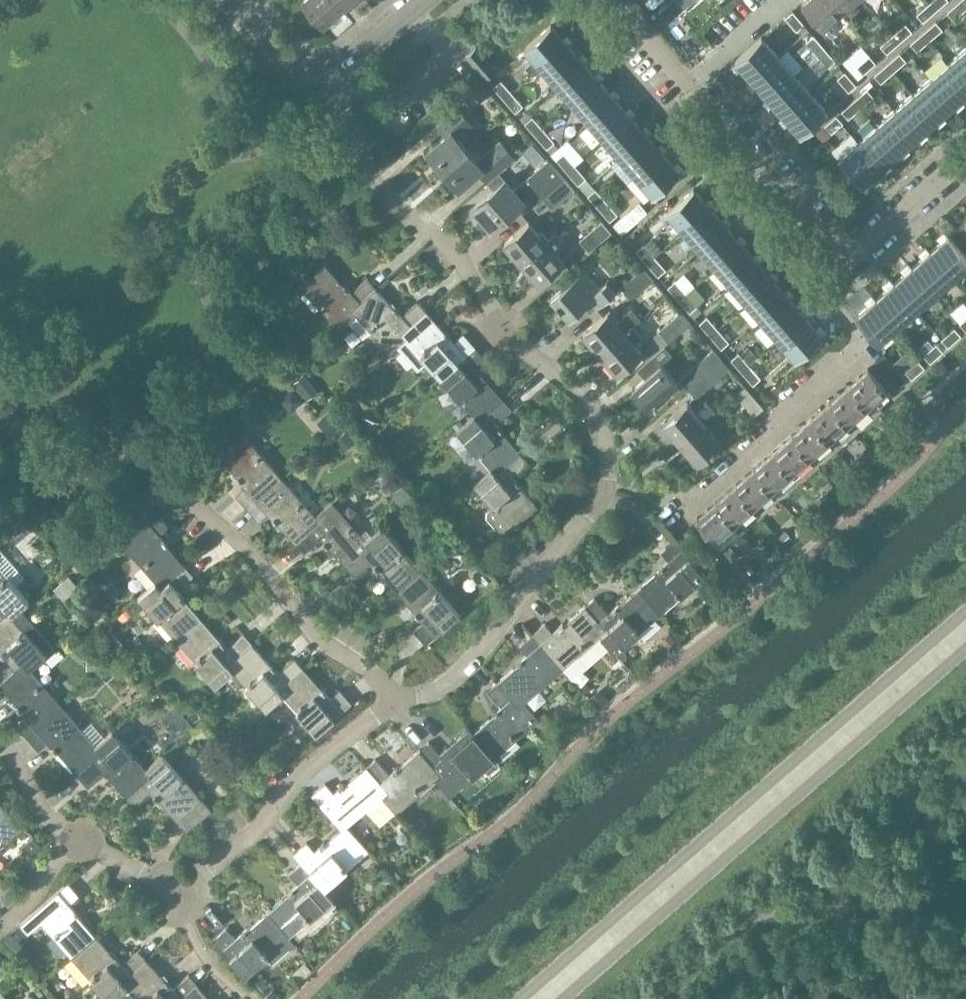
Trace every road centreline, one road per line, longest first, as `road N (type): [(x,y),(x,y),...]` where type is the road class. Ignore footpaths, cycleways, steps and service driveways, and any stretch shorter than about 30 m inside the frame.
road 1 (residential): [(394,699),(425,703),(506,626),(600,504),(612,456),(585,397),(552,379),(499,325),(442,233),(388,198),(315,76)]
road 2 (secondary): [(965,617),(519,998)]
road 3 (secondary): [(561,998),(965,653)]
road 4 (residential): [(394,699),(155,463),(105,451),(59,473),(0,524)]
road 5 (residential): [(70,825),(182,892),(394,699)]
road 6 (residential): [(840,265),(605,0)]
road 7 (residential): [(692,499),(864,346),(837,297),(840,265)]
road 8 (residential): [(840,265),(965,157)]
road 9 (residential): [(0,931),(51,879),(70,825)]
road 10 (residential): [(315,76),(409,0)]

